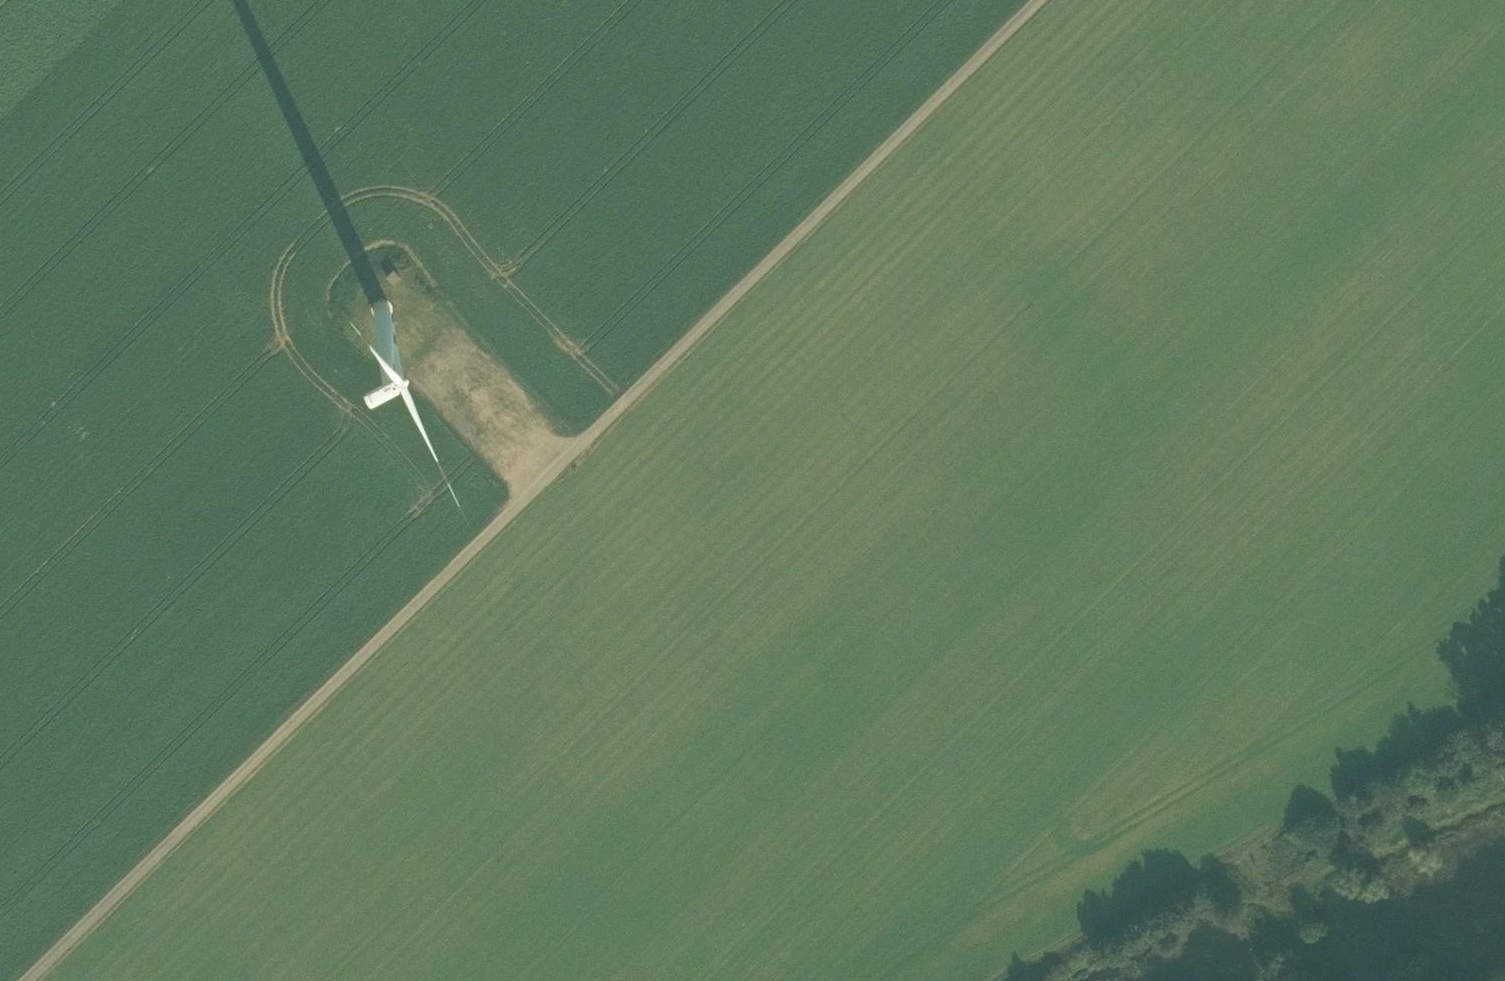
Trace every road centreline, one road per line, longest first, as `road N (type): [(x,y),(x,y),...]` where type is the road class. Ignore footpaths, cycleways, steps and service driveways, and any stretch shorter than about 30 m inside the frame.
road 1 (unclassified): [(24,980),(1038,0)]
road 2 (track): [(1251,838),(1377,768),(1504,677)]

